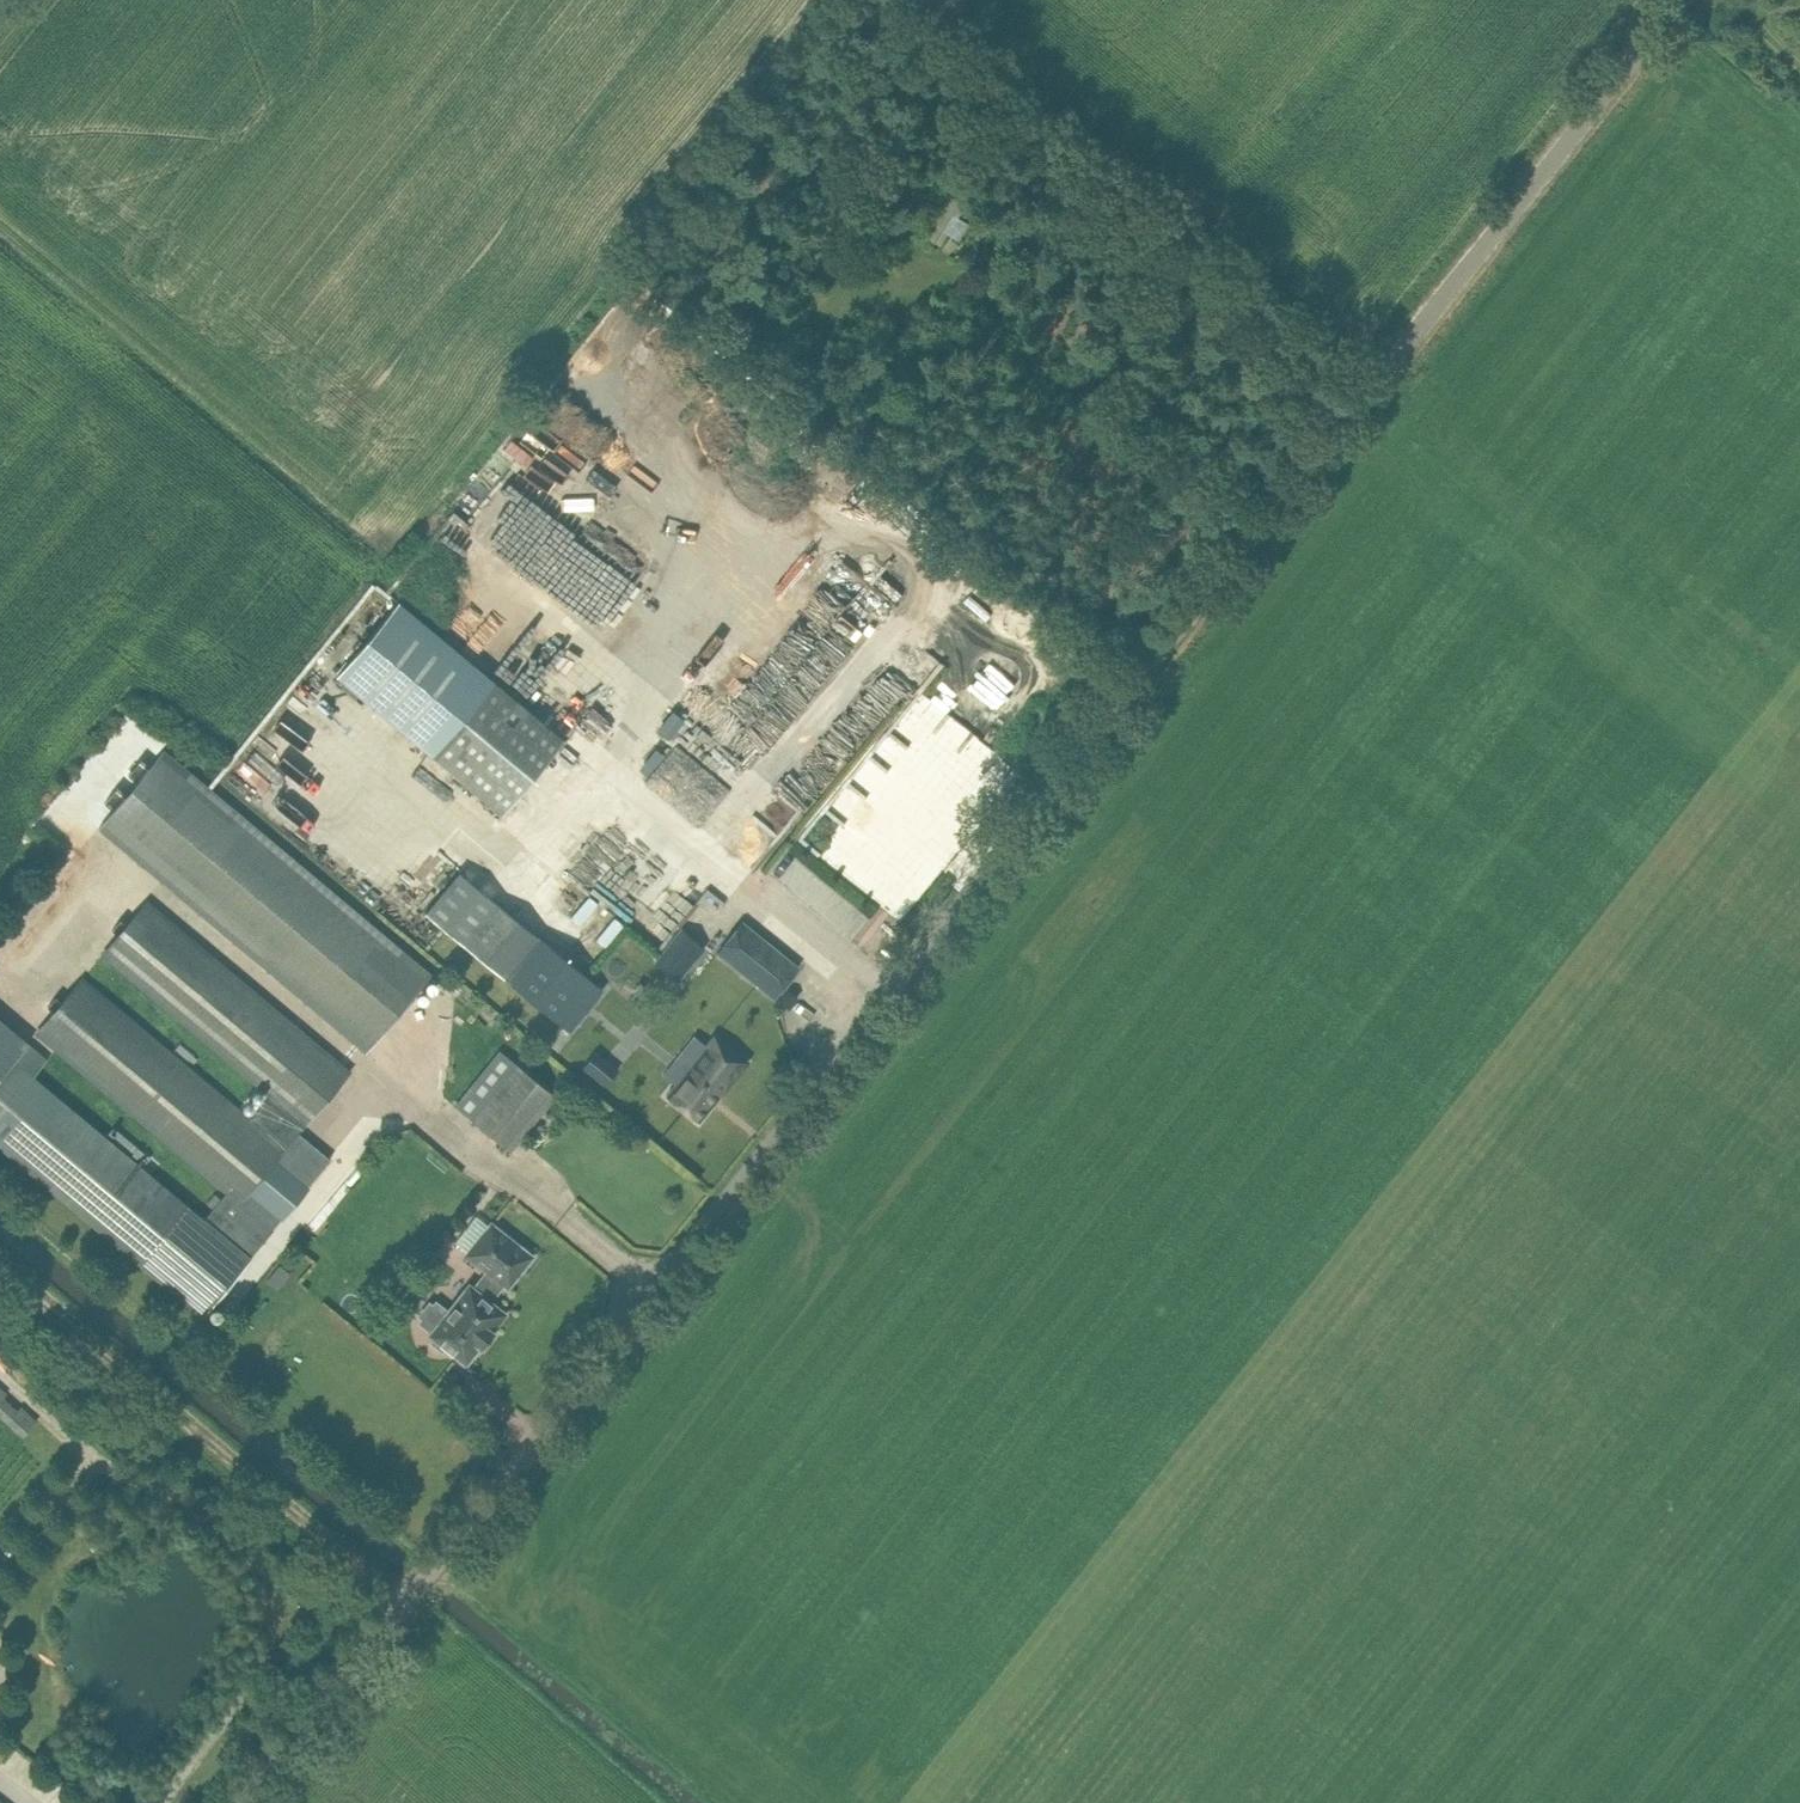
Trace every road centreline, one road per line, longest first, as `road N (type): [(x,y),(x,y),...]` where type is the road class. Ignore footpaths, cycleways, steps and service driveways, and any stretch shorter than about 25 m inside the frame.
road 1 (unclassified): [(244,1802),(475,1522),(1677,0)]
road 2 (track): [(0,1259),(405,1603)]

